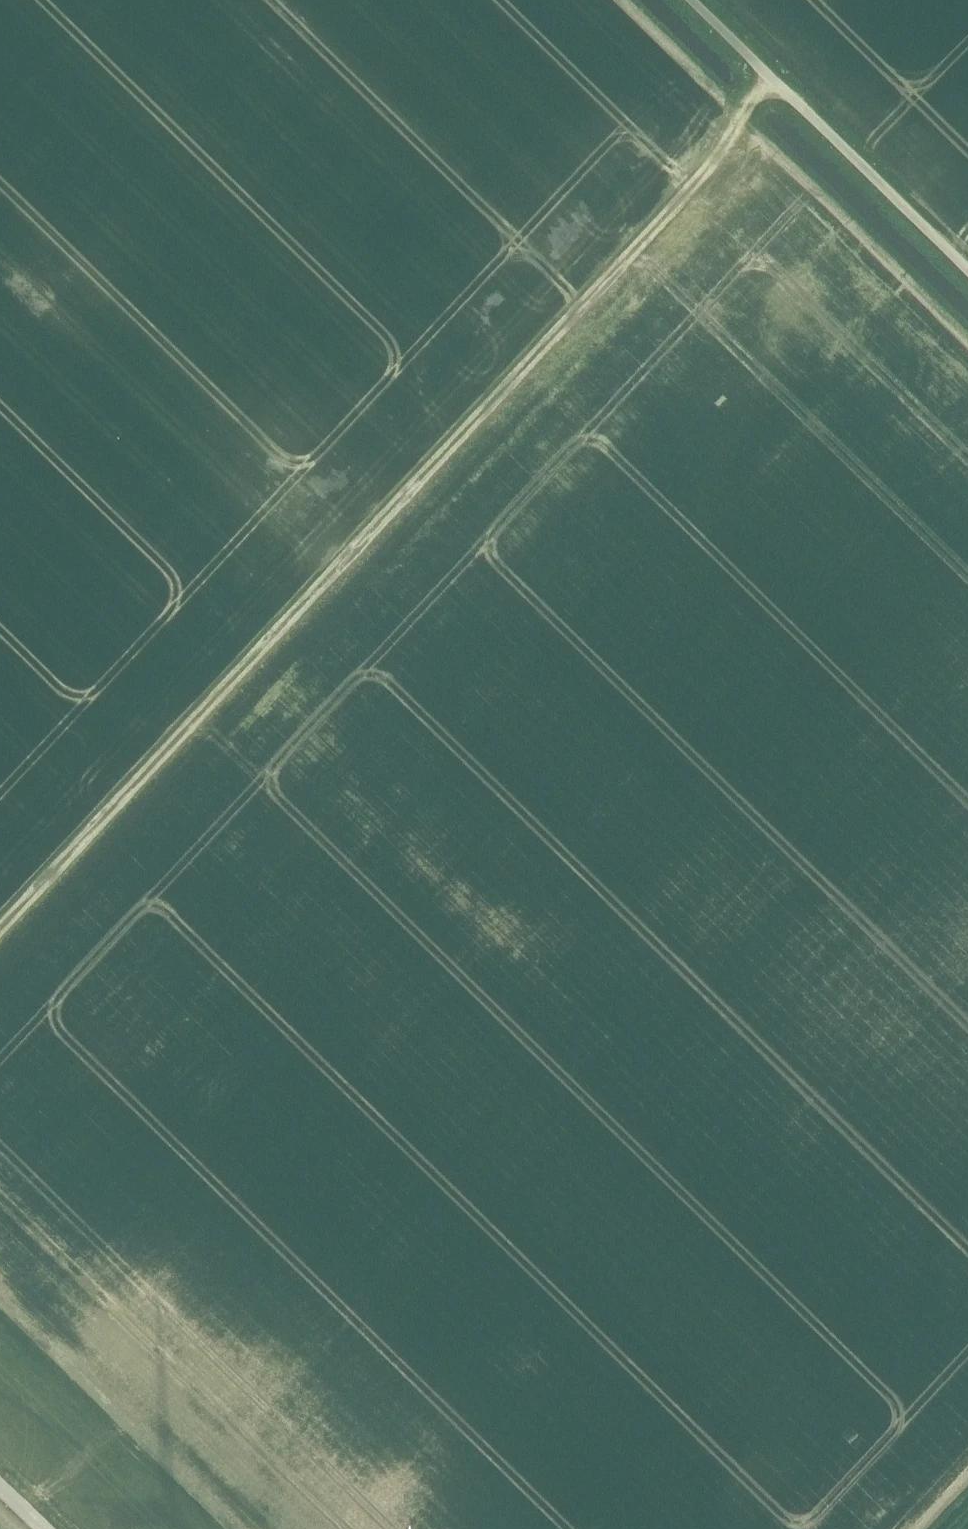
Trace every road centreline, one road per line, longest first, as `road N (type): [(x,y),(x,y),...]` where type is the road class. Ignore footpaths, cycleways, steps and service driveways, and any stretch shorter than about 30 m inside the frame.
road 1 (track): [(0,929),(696,182),(770,77)]
road 2 (track): [(967,272),(691,0)]

